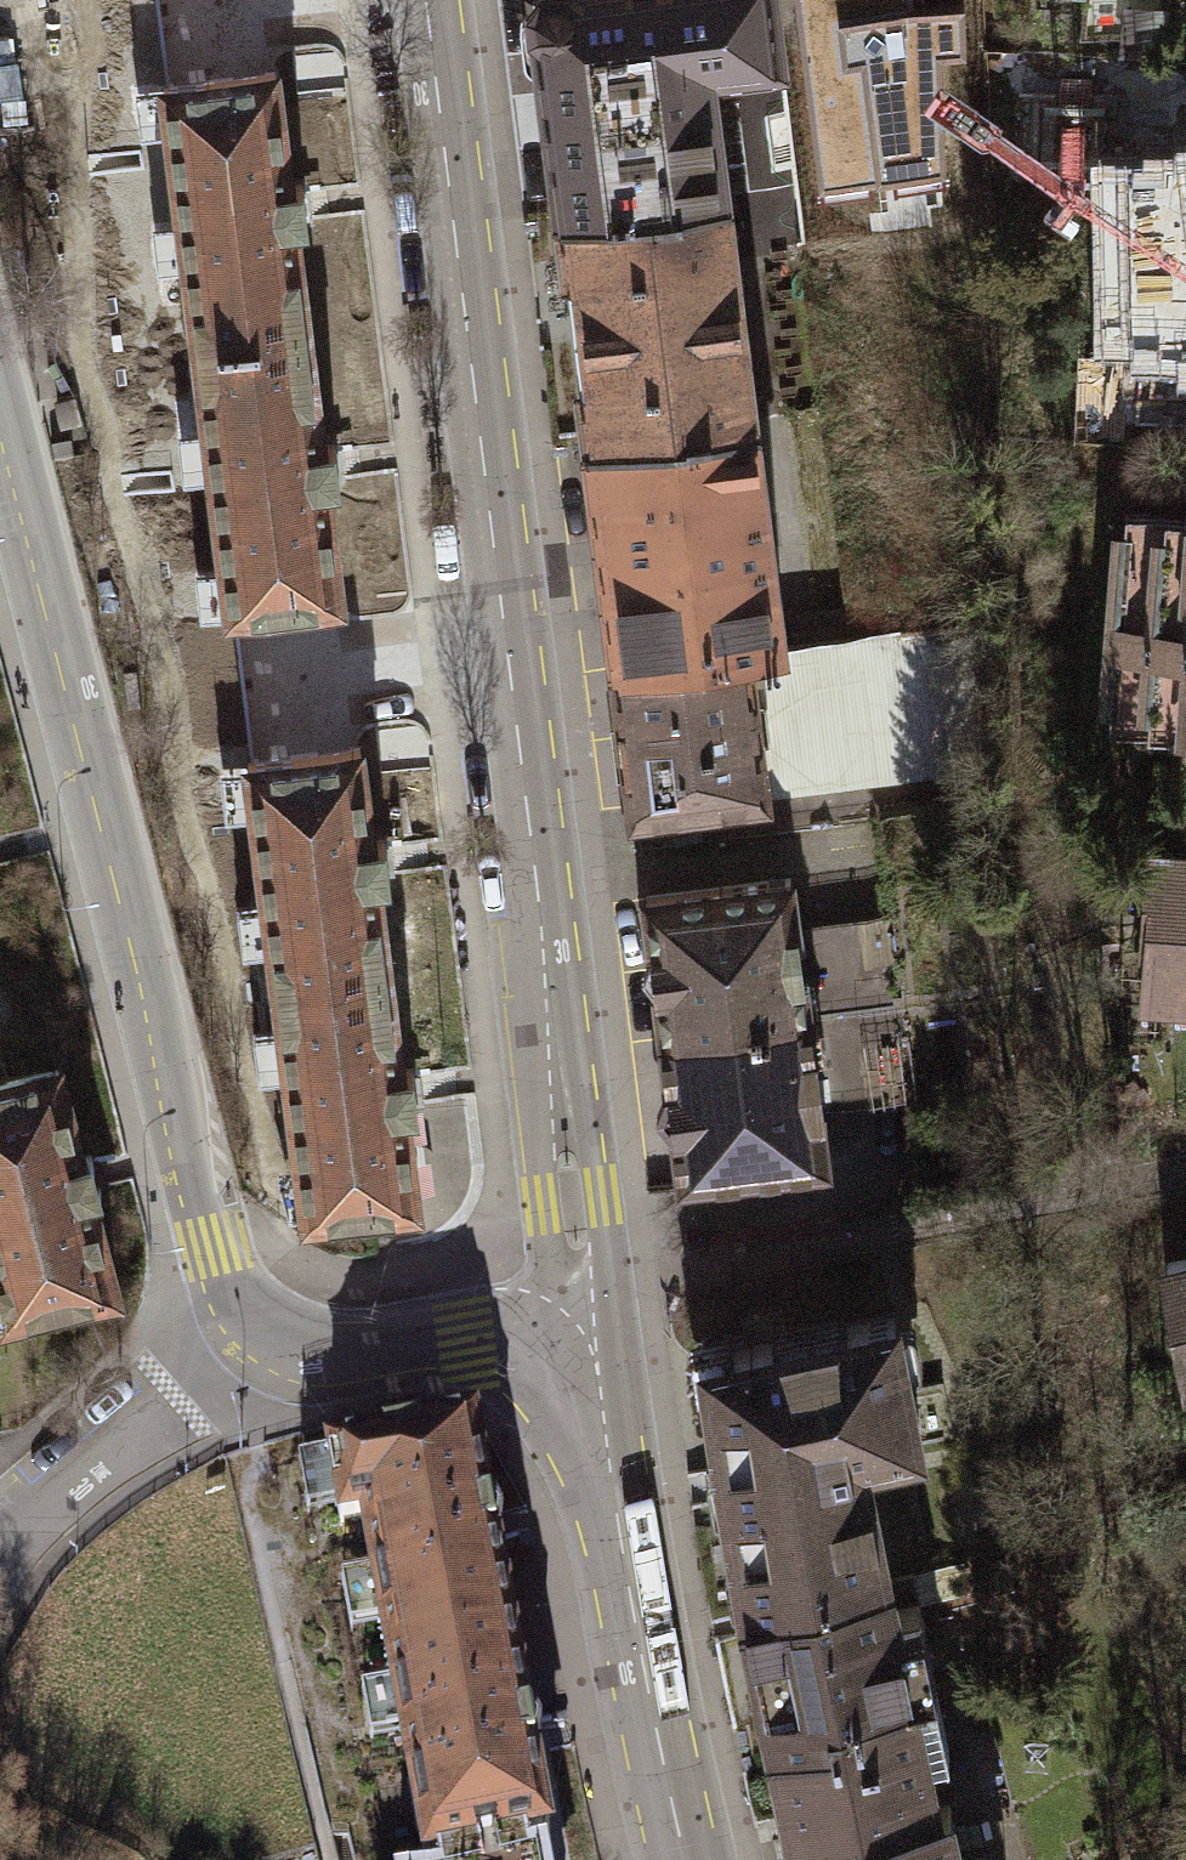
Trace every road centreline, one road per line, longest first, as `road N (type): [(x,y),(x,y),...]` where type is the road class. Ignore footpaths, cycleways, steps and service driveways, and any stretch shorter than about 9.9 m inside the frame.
road 1 (tertiary): [(592,1331),(573,1244),(496,655),(425,0)]
road 2 (residential): [(0,355),(231,1362)]
road 3 (tertiary): [(683,1859),(656,1747),(592,1331)]
road 4 (residential): [(231,1362),(456,1321),(592,1331)]
road 5 (residential): [(231,1362),(123,1426),(0,1526)]

